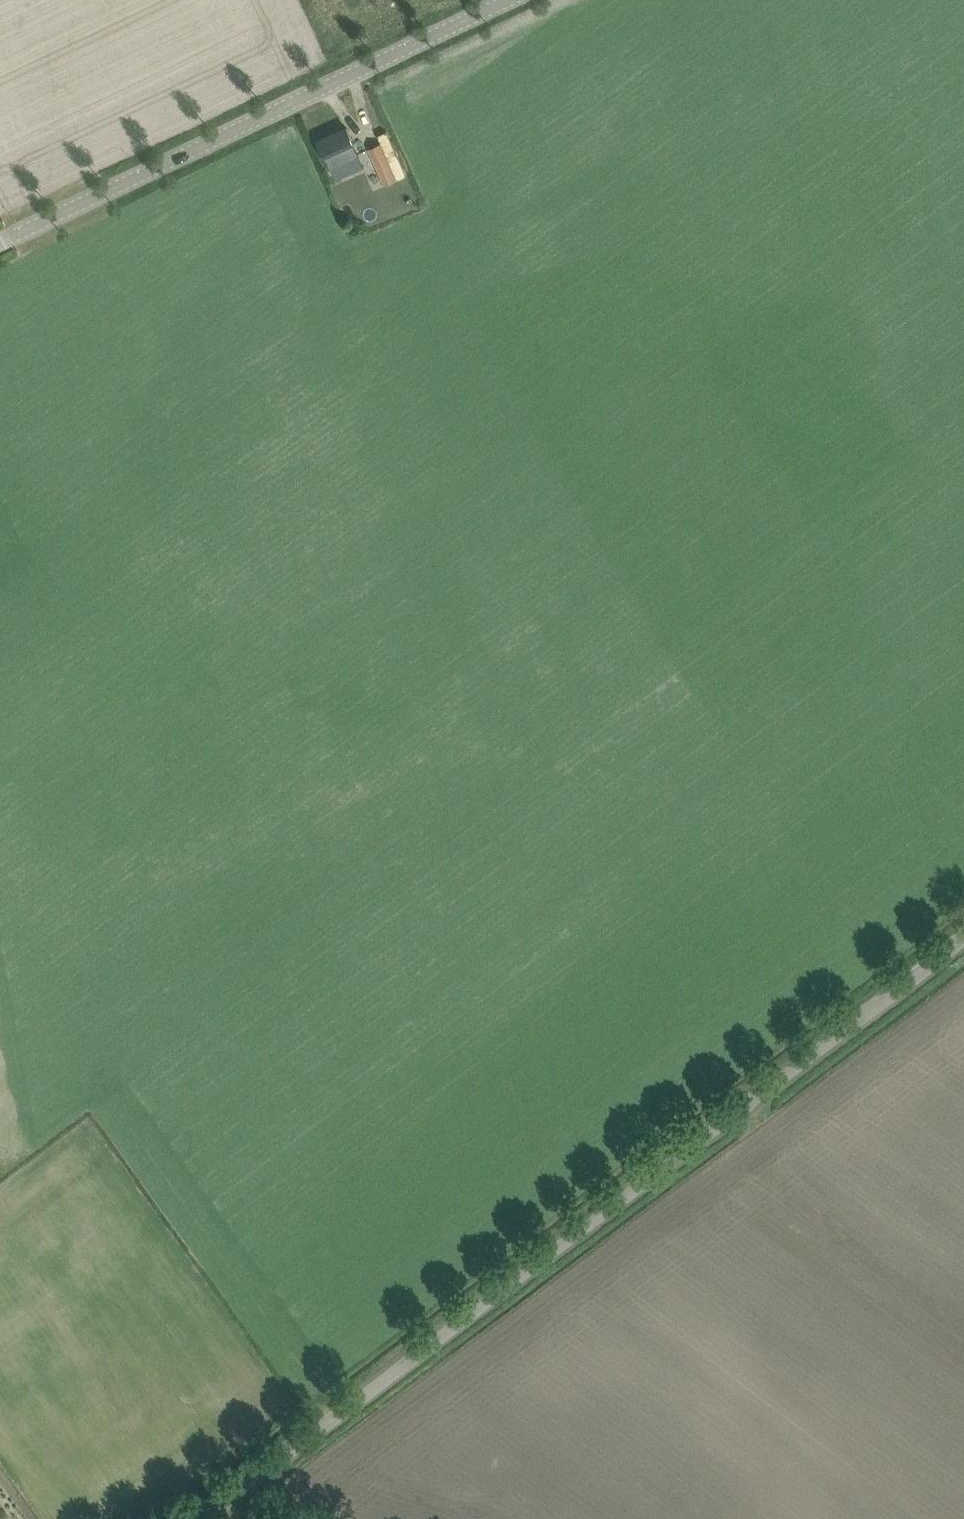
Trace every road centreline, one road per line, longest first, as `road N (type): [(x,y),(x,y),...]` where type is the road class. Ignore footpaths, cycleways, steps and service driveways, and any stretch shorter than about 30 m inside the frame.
road 1 (unclassified): [(196,1518),(963,937)]
road 2 (tertiary): [(0,242),(505,0)]

